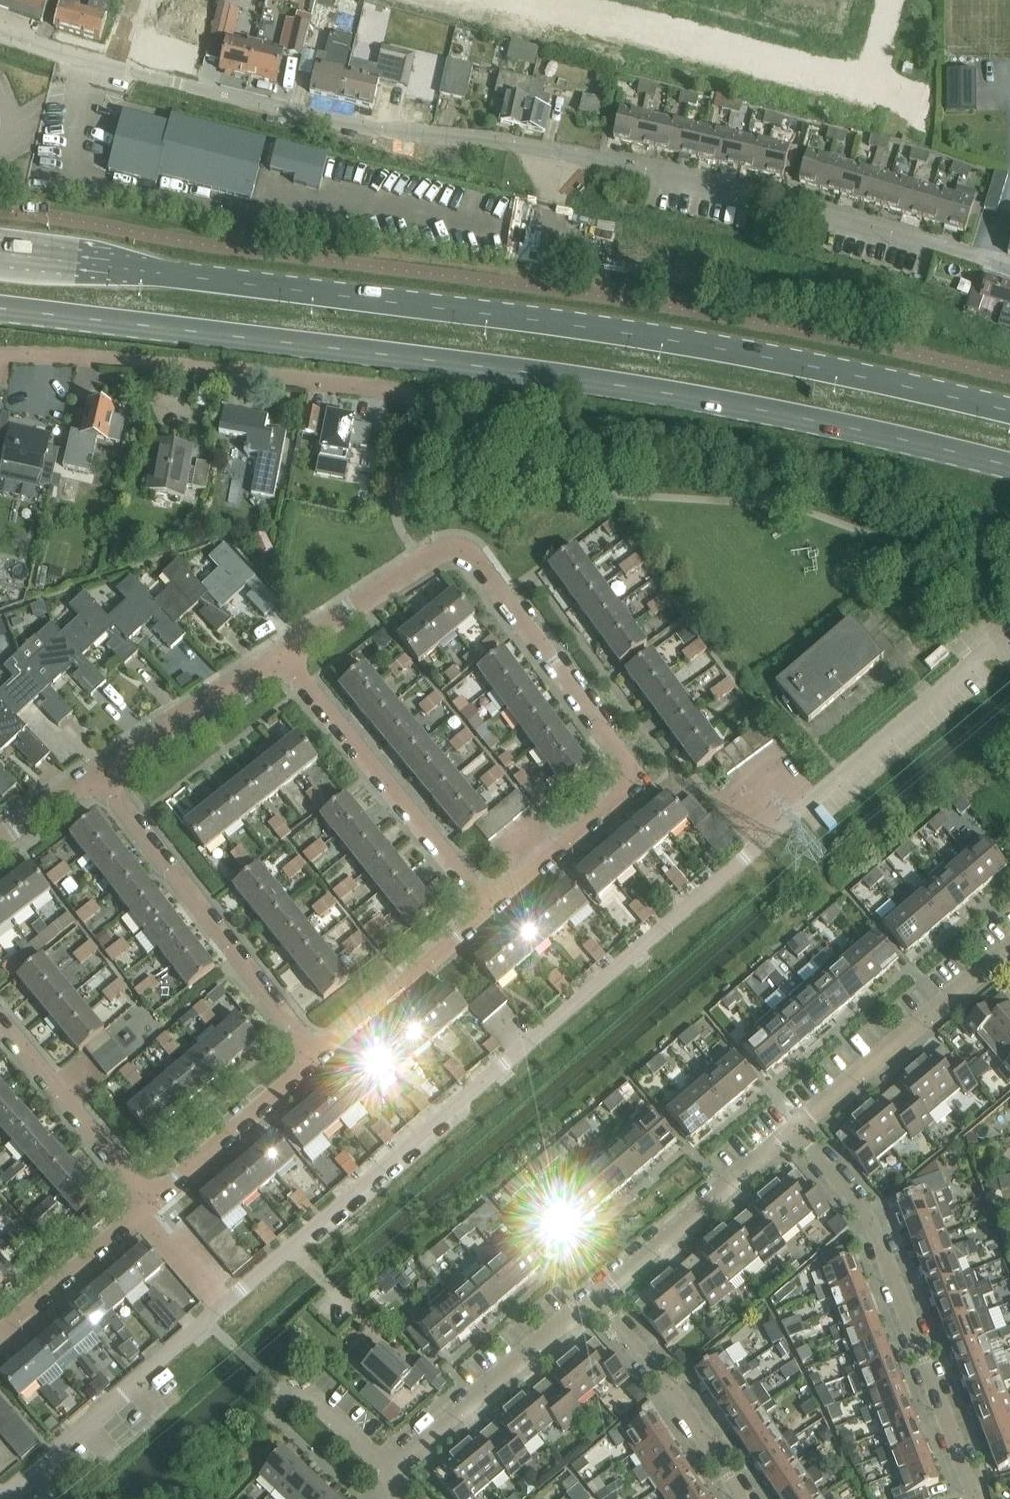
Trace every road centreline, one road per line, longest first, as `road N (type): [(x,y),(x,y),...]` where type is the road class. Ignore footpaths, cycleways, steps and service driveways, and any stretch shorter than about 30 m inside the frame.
road 1 (unclassified): [(1009,270),(756,195),(515,144),(313,119),(0,32)]
road 2 (residential): [(222,1307),(999,641)]
road 3 (primary): [(0,308),(573,380),(1009,467)]
road 4 (primary): [(1009,409),(724,347),(0,253)]
road 5 (residential): [(487,912),(631,790),(632,771),(474,555),(449,549),(425,562)]
road 6 (residential): [(411,396),(81,359),(0,361)]
road 7 (residential): [(973,1498),(872,1222),(798,1133)]
road 8 (residential): [(317,1059),(97,769)]
road 9 (residential): [(487,912),(284,654)]
road 10 (residential): [(0,1498),(222,1307)]
road 11 (residential): [(798,1133),(1009,947)]
road 12 (residential): [(391,1470),(596,1298)]
road 13 (residential): [(596,1298),(798,1133)]
road 14 (residential): [(742,1498),(596,1298)]
road 15 (residential): [(151,1203),(0,1023)]
road 16 (residential): [(317,1059),(487,912)]
road 17 (residential): [(151,1203),(317,1059)]
road 18 (residential): [(97,769),(284,654)]
road 19 (residential): [(0,1337),(139,1213)]
road 20 (residential): [(284,654),(425,562)]
road 21 (residential): [(222,1307),(139,1213)]

